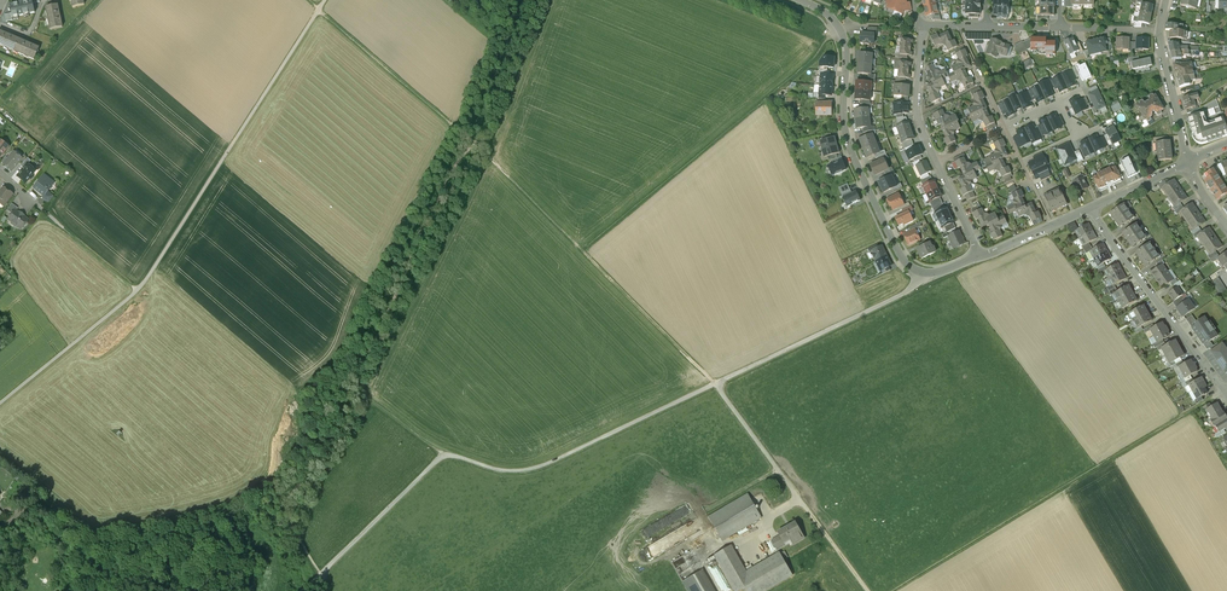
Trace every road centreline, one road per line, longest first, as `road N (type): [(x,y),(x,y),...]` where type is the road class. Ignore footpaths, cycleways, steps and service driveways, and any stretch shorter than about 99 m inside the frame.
road 1 (track): [(321,573),(443,454),(500,471),(542,466),(914,289),(921,271)]
road 2 (track): [(715,384),(476,143),(319,9)]
road 3 (track): [(325,0),(138,290),(0,404)]
road 4 (track): [(894,590),(1226,389)]
road 5 (residential): [(801,0),(841,25),(849,143),(904,260),(936,272),(980,256)]
road 6 (track): [(582,249),(817,56),(841,25)]
road 7 (residential): [(1090,208),(1226,393)]
road 8 (track): [(98,0),(0,101)]
road 9 (residential): [(922,25),(918,115),(936,162)]
road 10 (track): [(138,290),(34,202)]
road 11 (residential): [(1189,163),(1161,30)]

